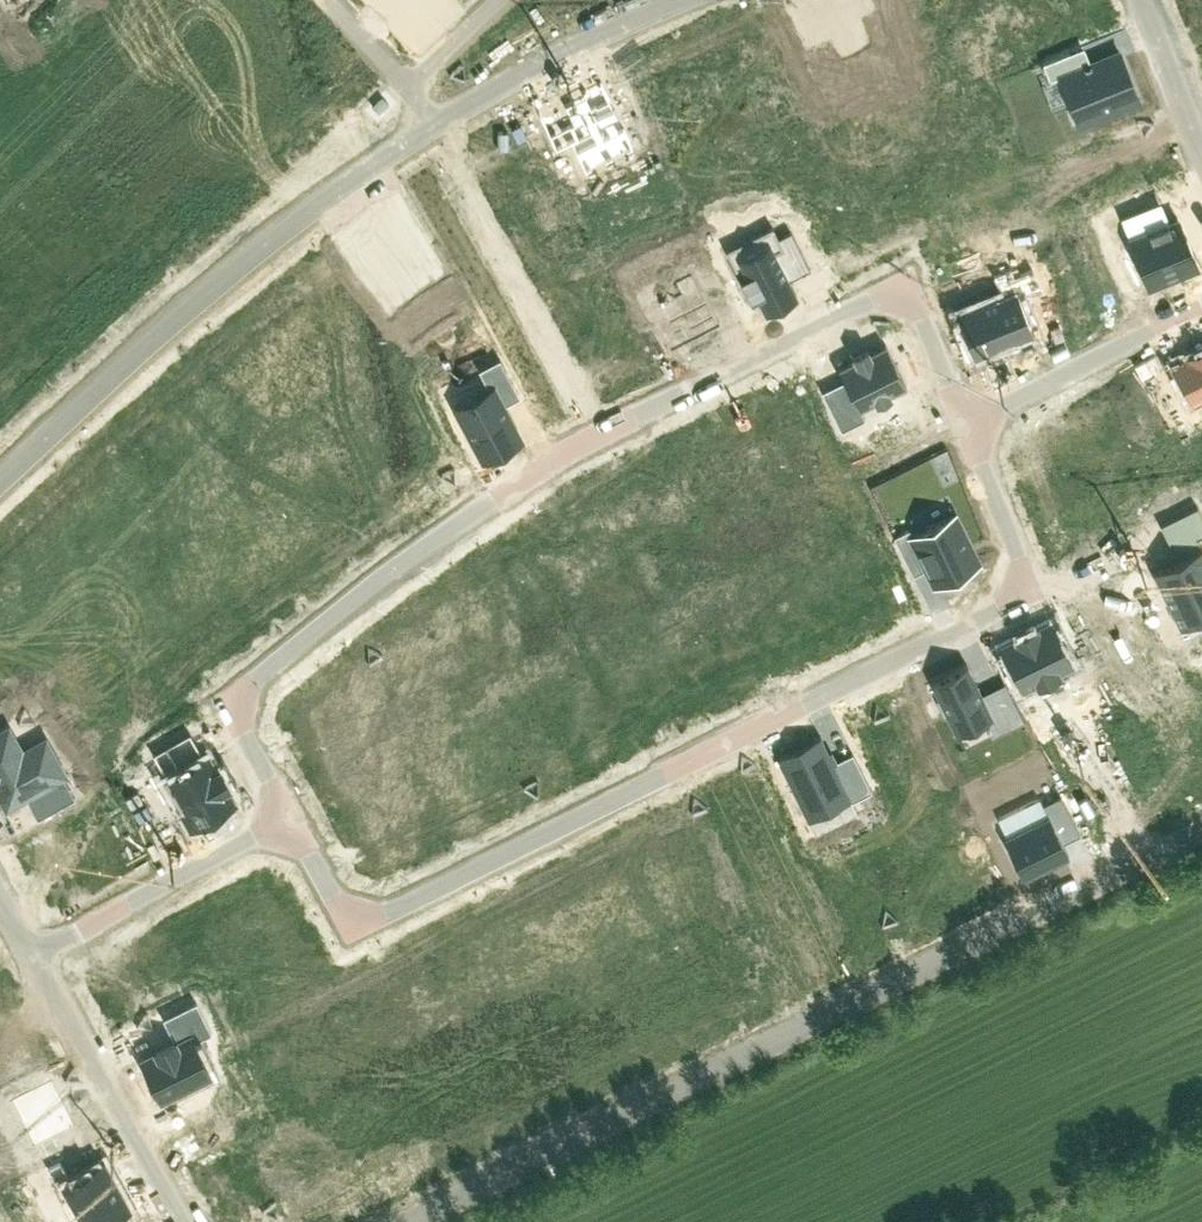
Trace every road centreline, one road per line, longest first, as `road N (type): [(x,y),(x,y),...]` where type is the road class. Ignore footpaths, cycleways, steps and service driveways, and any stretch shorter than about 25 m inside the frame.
road 1 (unclassified): [(286,809),(356,922),(1031,588),(967,424)]
road 2 (unclassified): [(286,809),(237,701),(561,453),(907,287),(967,424)]
road 3 (unclassified): [(409,1221),(1201,838)]
road 4 (unclassified): [(0,480),(420,122)]
road 5 (unclassified): [(198,1221),(41,950)]
road 6 (unclassified): [(420,122),(691,0)]
road 7 (unclassified): [(41,950),(286,809)]
road 8 (unclassified): [(967,424),(1201,305)]
road 9 (unclassified): [(497,0),(409,82),(420,122)]
road 10 (unclassified): [(1144,0),(1201,151)]

